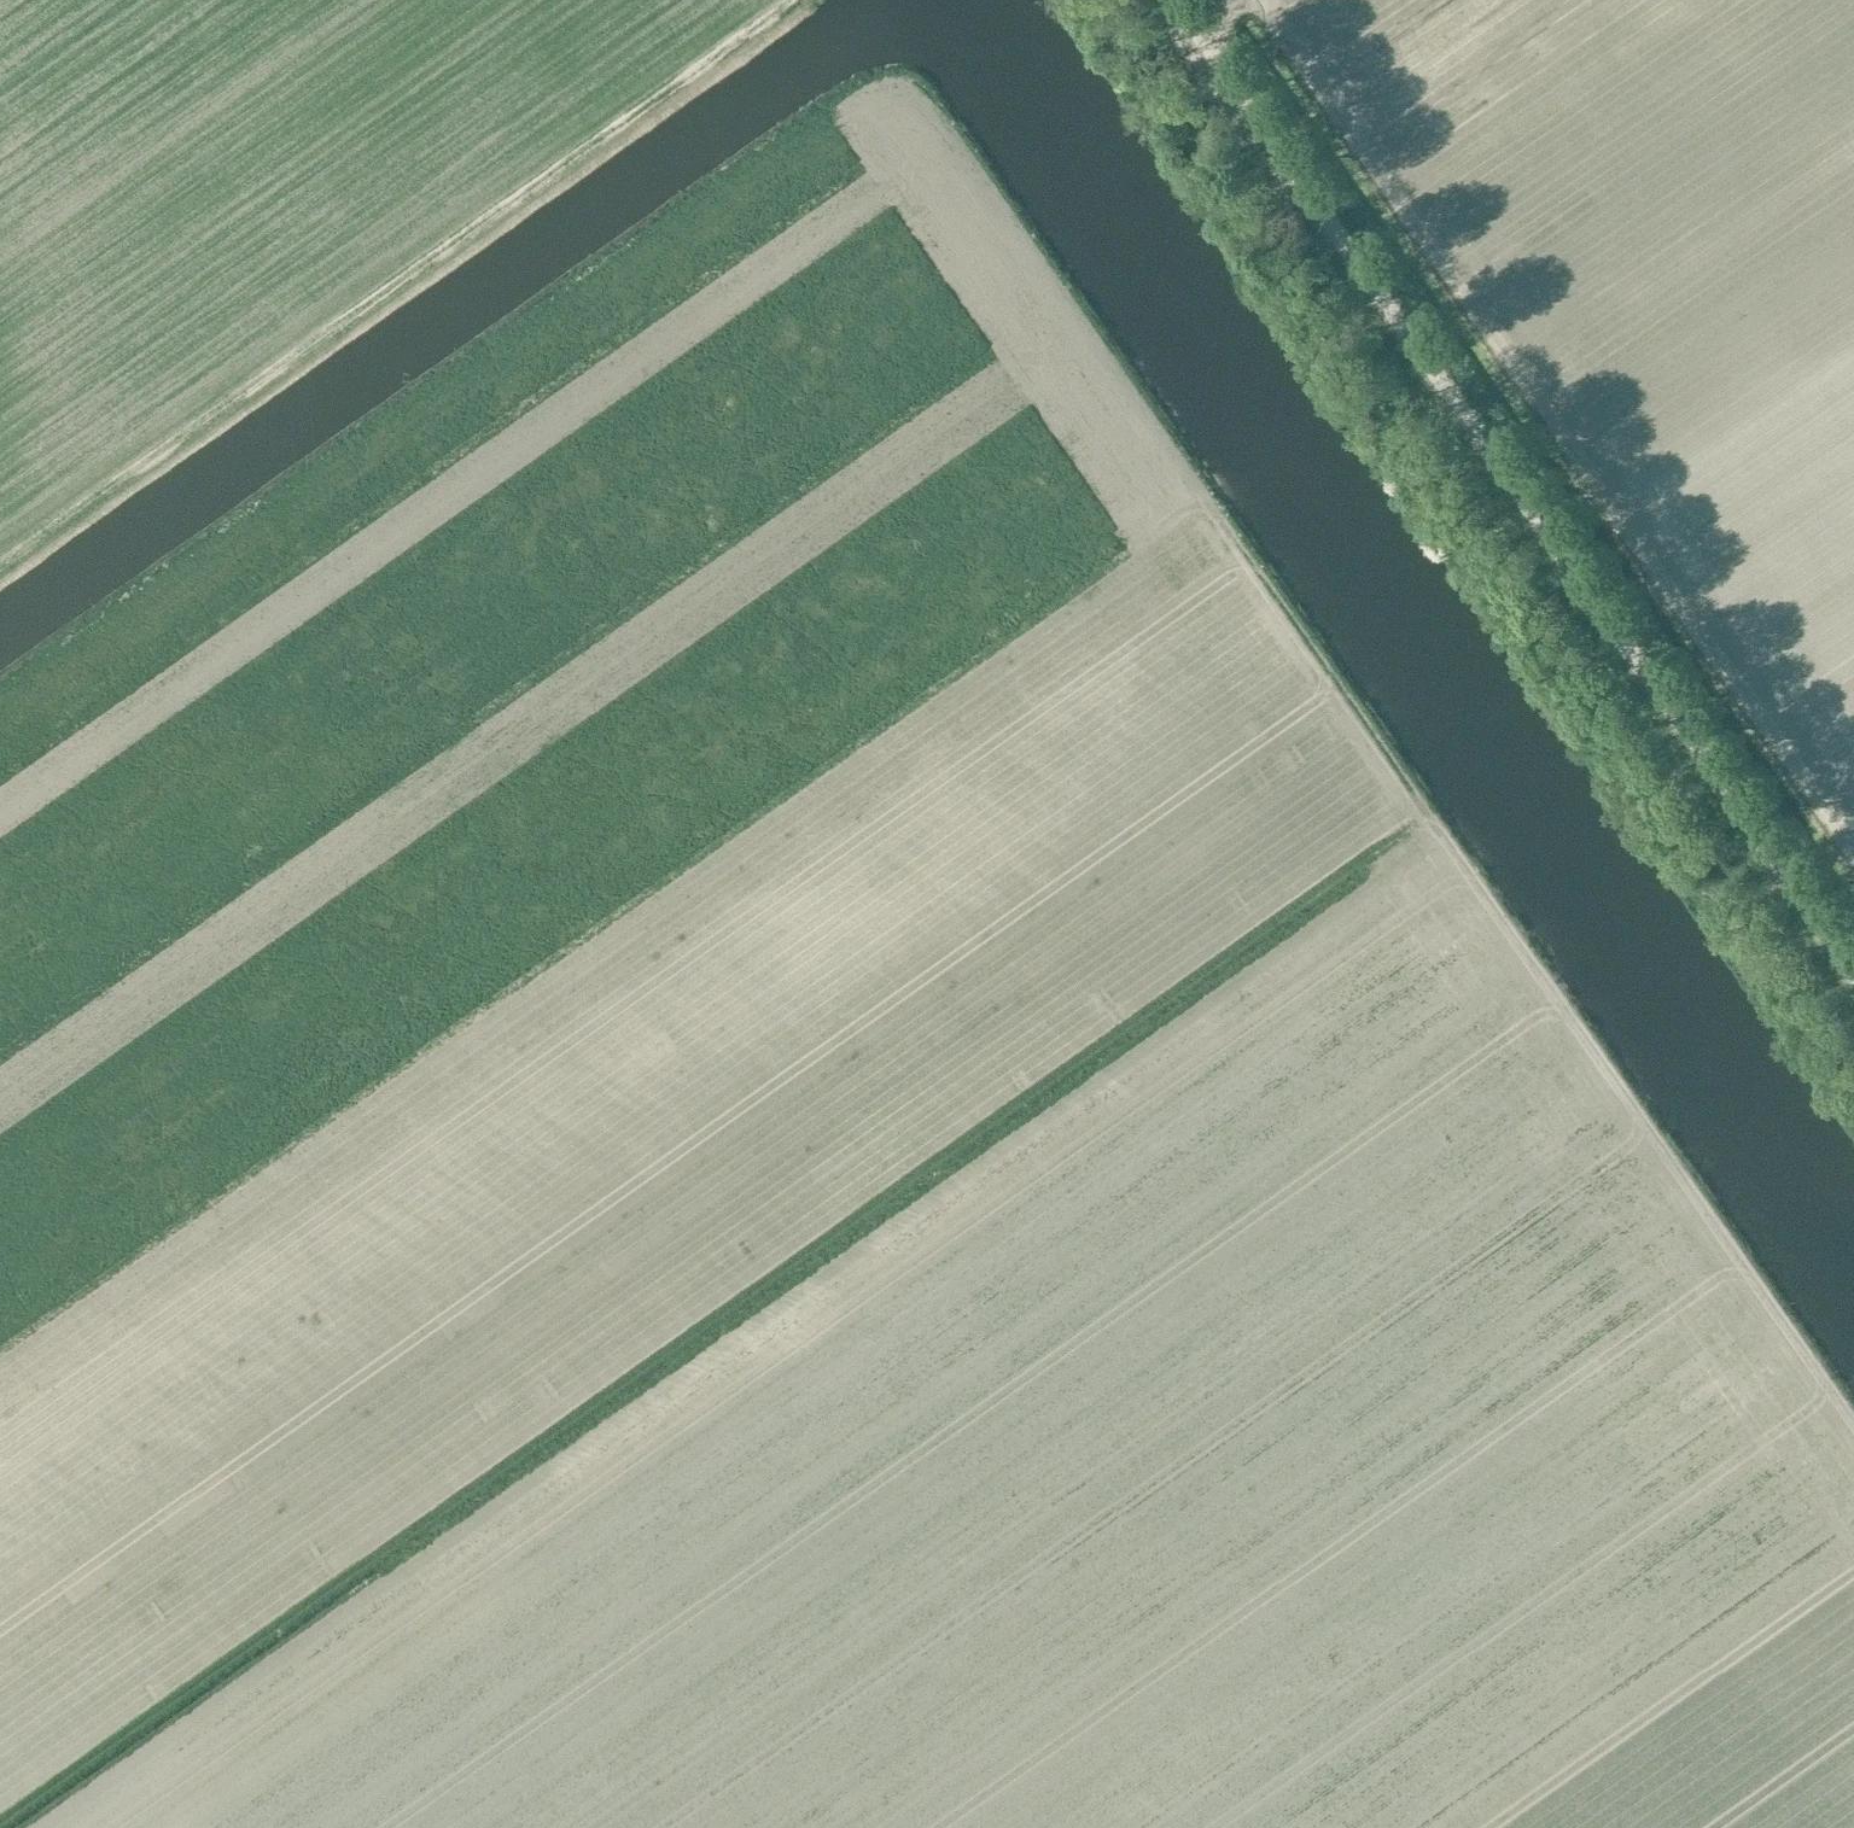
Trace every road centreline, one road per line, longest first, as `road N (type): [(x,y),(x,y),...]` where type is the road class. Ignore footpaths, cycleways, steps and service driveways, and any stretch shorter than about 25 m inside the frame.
road 1 (unclassified): [(1853,972),(1174,0)]

